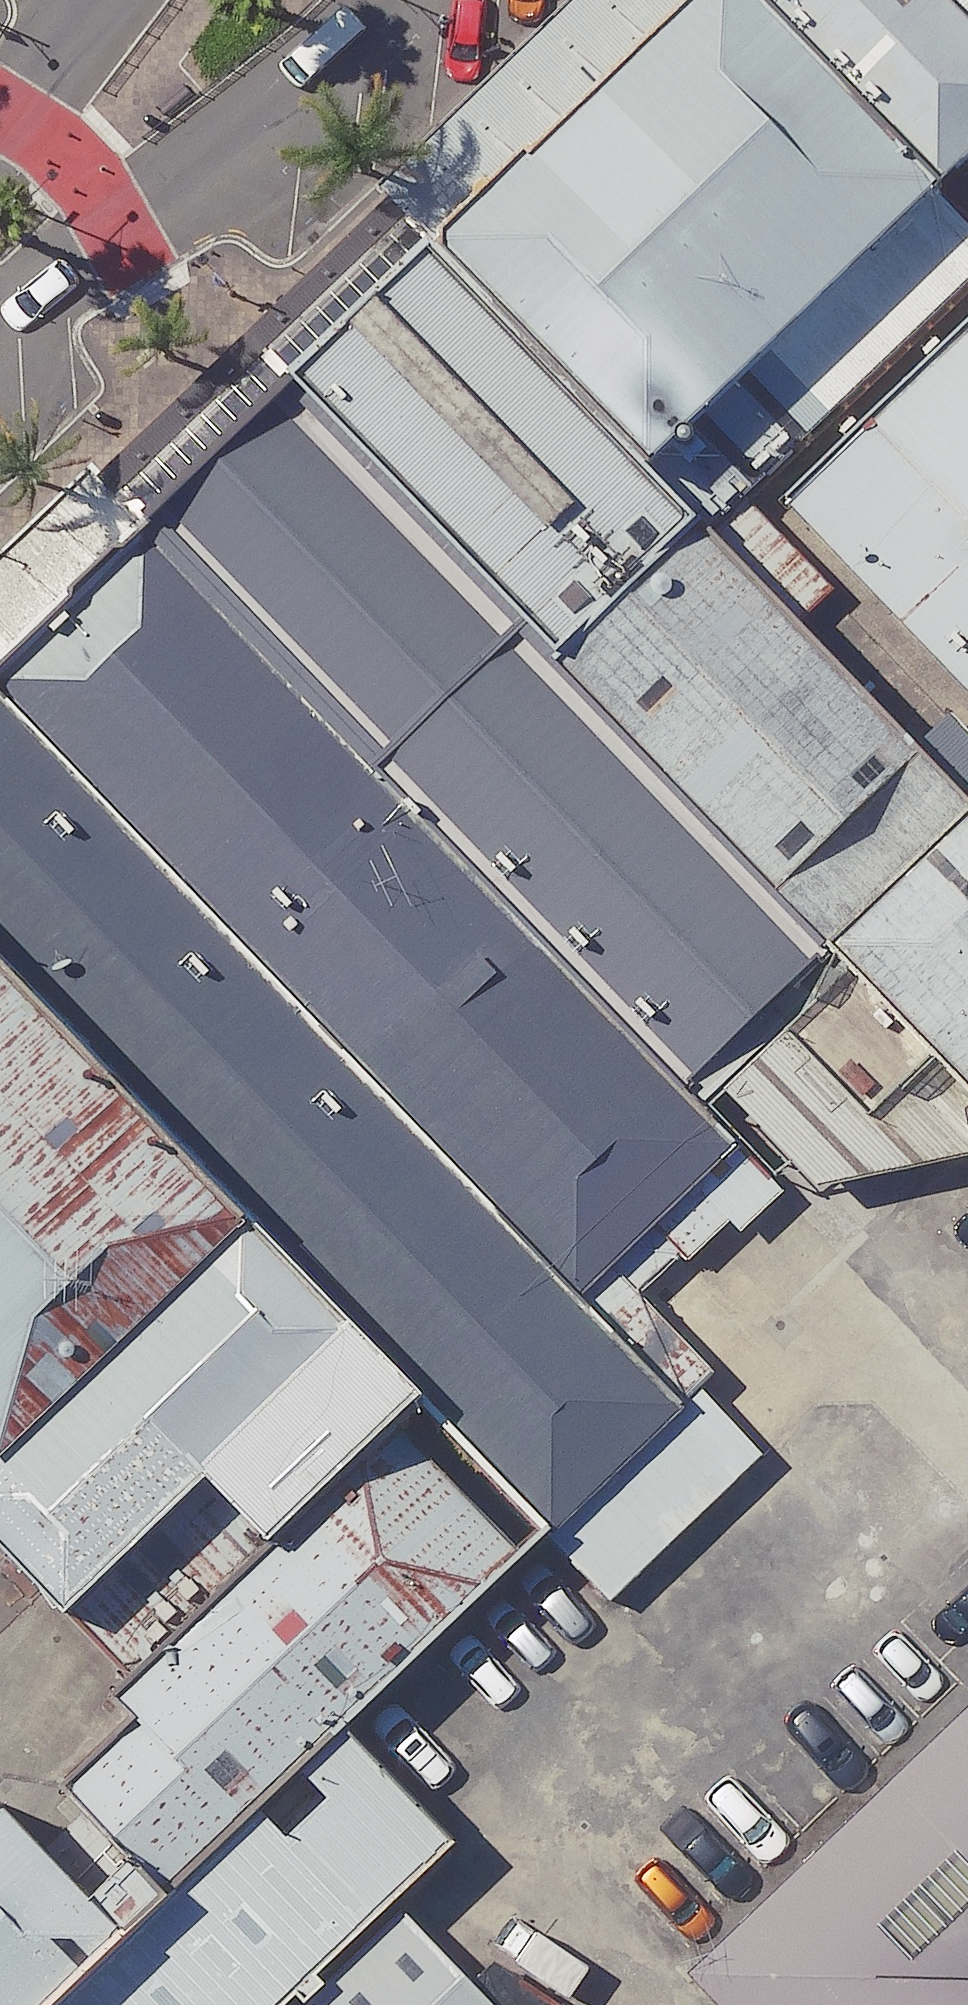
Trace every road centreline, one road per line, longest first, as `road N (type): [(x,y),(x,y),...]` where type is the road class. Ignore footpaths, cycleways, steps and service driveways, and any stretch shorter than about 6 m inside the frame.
road 1 (residential): [(397,0),(129,241),(0,317)]
road 2 (residential): [(0,142),(105,0)]

